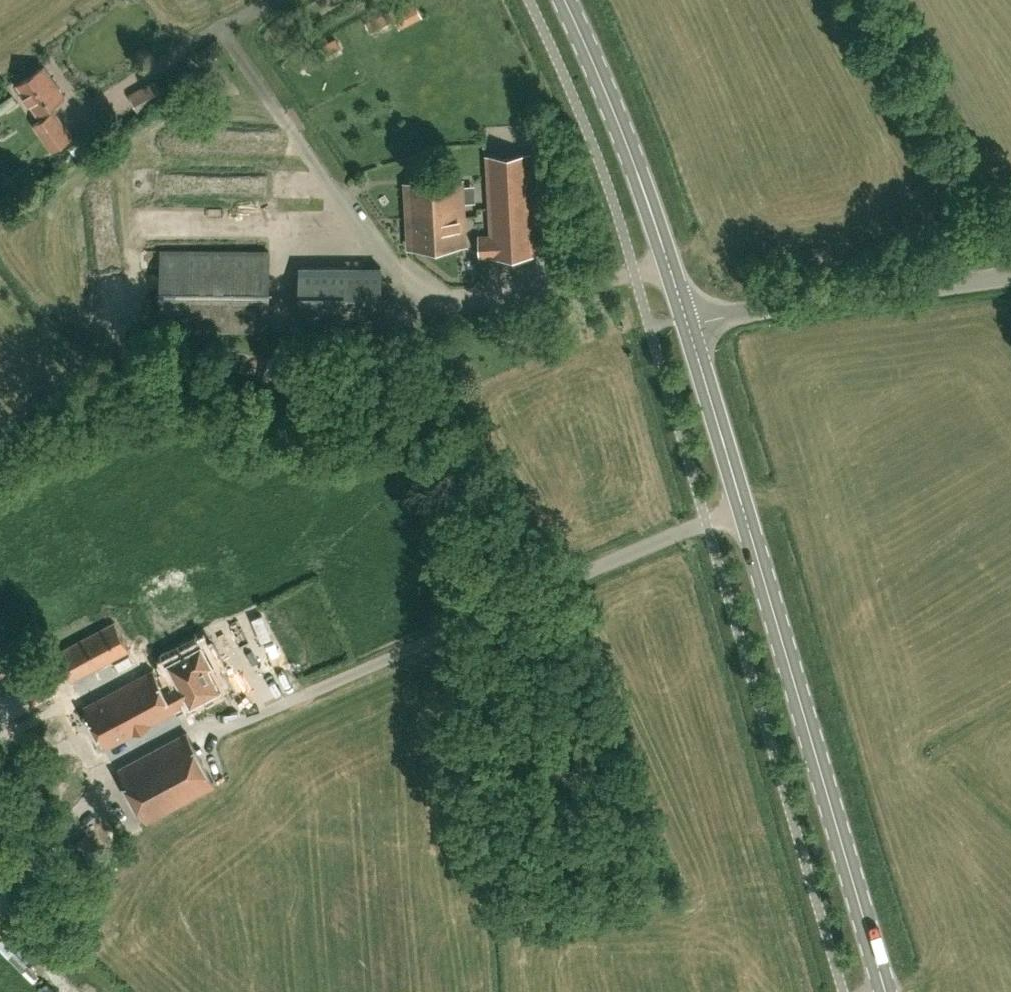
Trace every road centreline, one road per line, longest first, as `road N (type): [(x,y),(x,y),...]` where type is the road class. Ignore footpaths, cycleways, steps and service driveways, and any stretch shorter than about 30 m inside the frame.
road 1 (unclassified): [(236,720),(746,512)]
road 2 (secondary): [(887,991),(746,512)]
road 3 (secondary): [(689,324),(566,0)]
road 4 (tertiary): [(689,324),(1010,285)]
road 5 (secondary): [(746,512),(689,324)]

